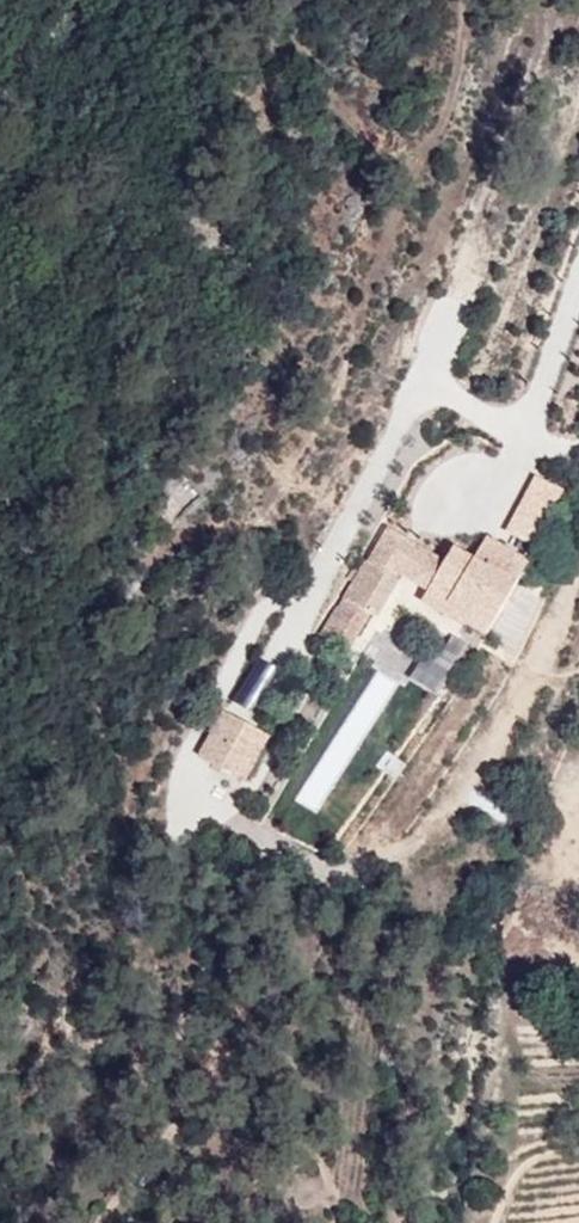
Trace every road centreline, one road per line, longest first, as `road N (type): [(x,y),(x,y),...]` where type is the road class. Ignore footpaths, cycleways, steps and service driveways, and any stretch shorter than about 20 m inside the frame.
road 1 (track): [(82,0),(0,105)]

